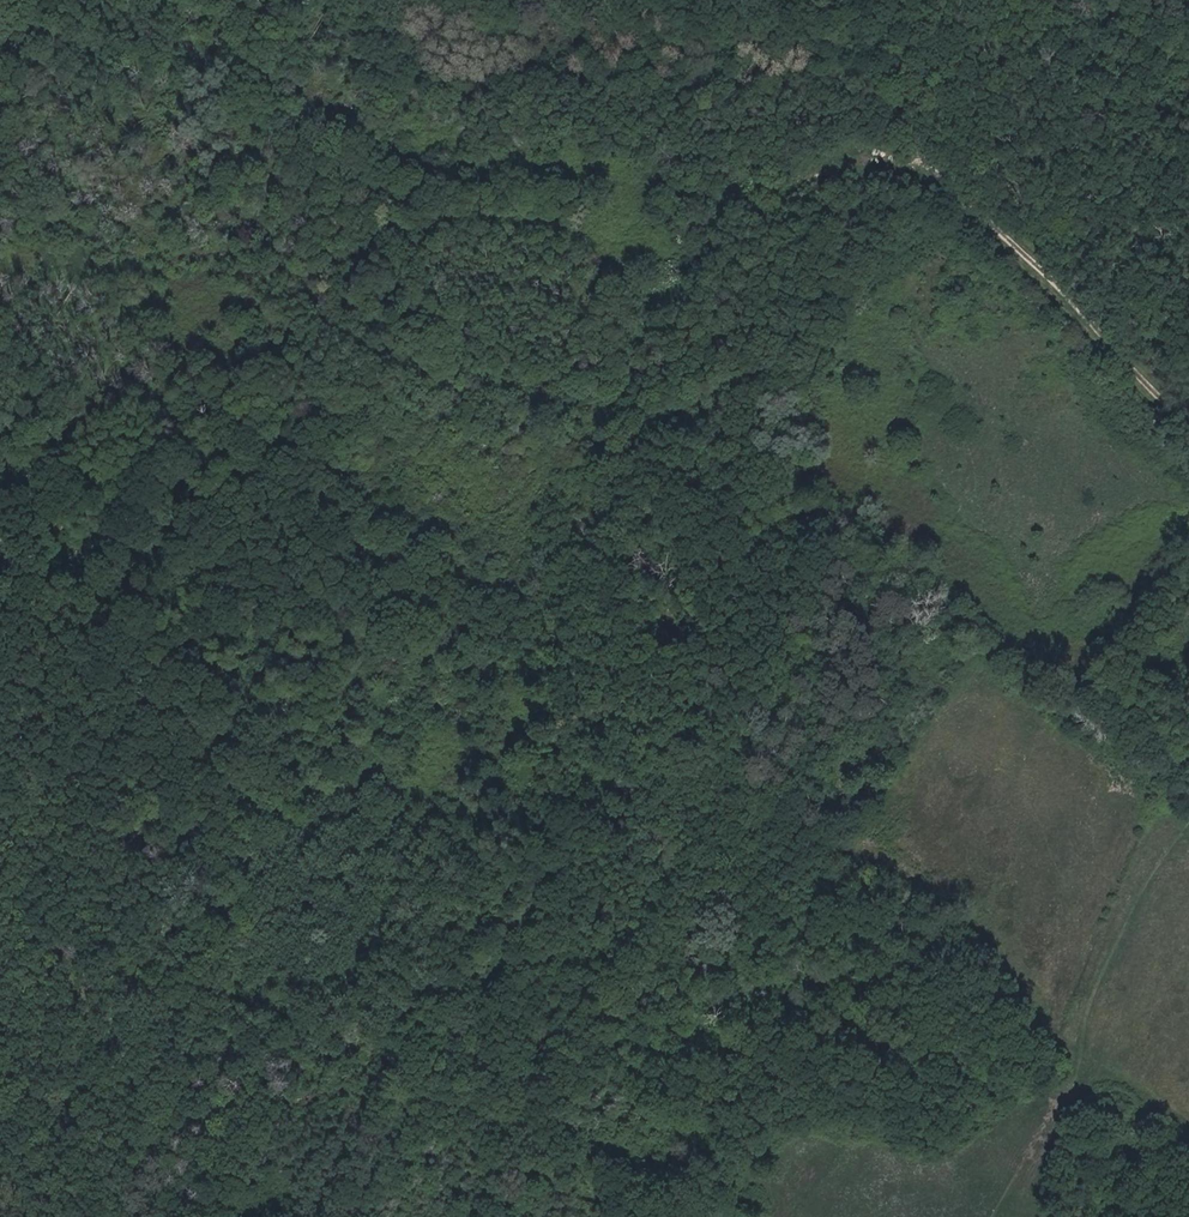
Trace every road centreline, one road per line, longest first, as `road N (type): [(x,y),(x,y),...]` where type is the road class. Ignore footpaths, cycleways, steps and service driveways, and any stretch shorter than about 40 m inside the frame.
road 1 (track): [(1188,416),(917,159),(905,0)]

